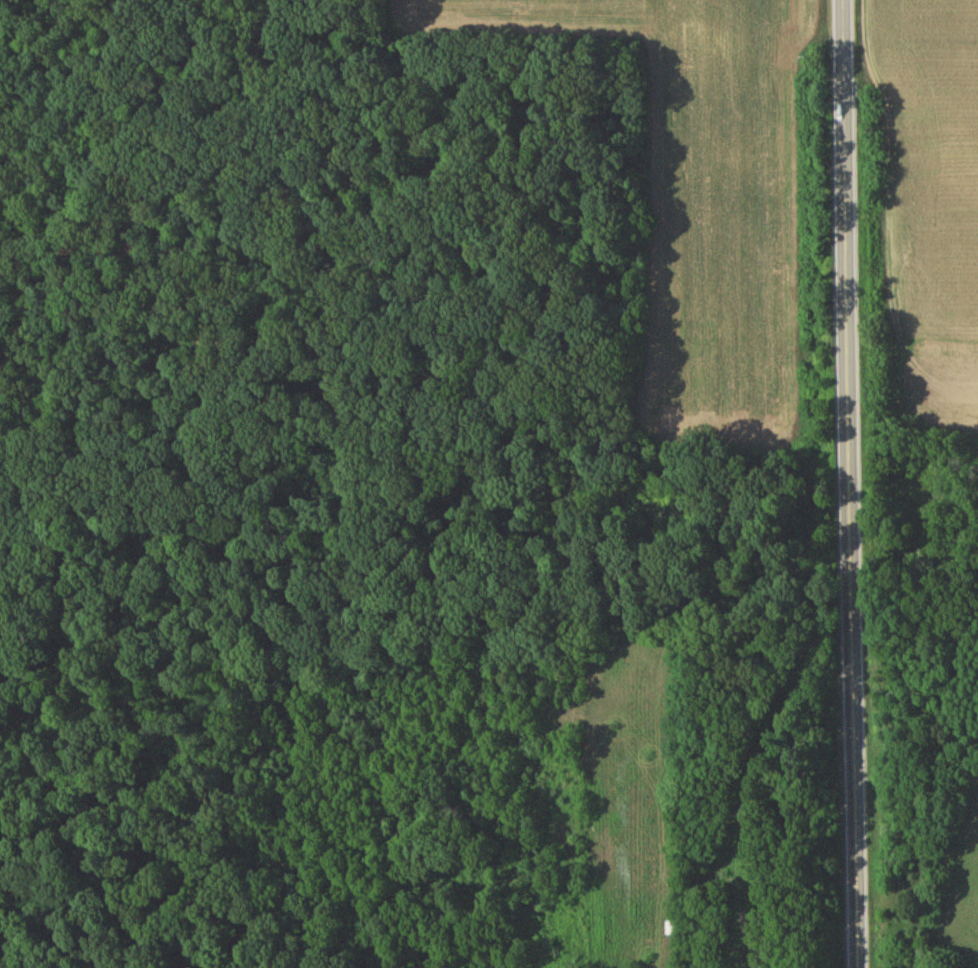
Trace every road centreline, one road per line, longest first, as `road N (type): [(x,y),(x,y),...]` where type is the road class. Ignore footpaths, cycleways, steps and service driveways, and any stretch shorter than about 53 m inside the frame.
road 1 (tertiary): [(857,967),(843,0)]

